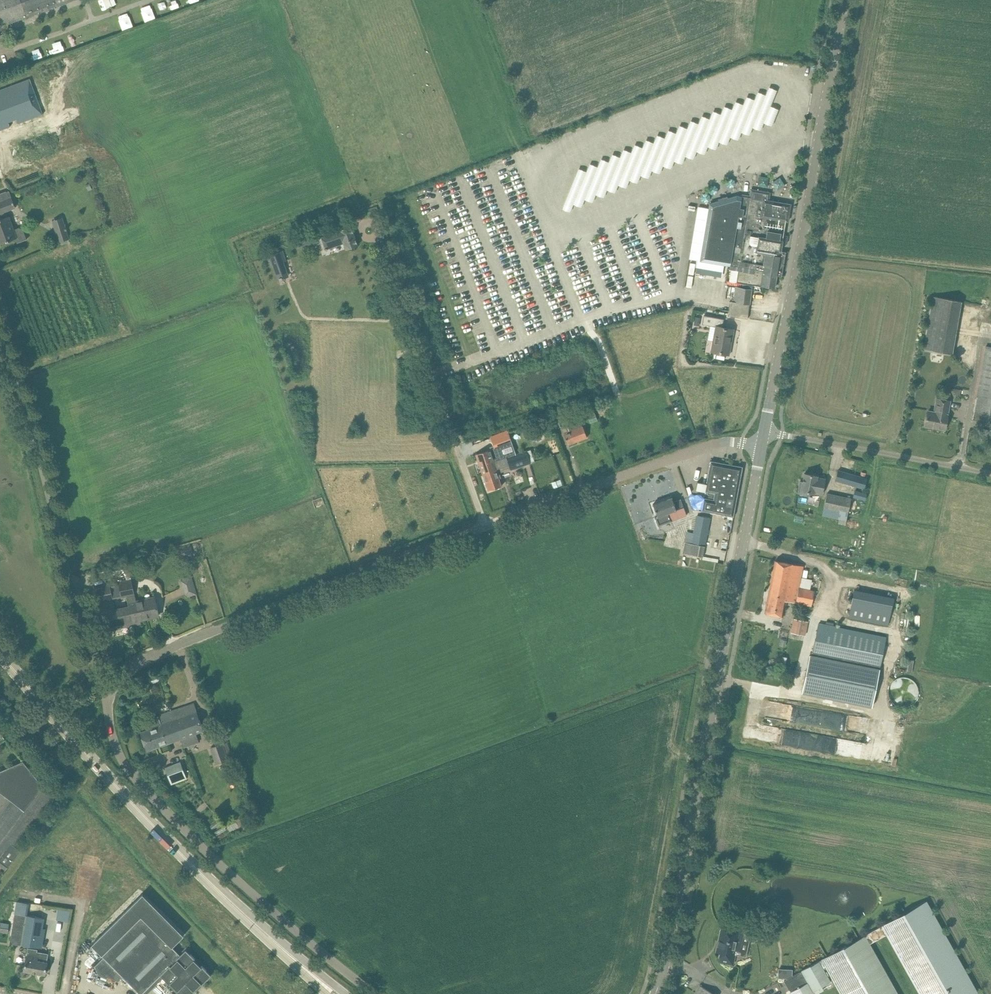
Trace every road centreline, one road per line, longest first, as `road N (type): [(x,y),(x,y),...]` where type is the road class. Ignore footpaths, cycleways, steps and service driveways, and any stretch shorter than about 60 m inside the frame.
road 1 (unclassified): [(655,993),(762,445)]
road 2 (unclassified): [(764,432),(845,0)]
road 3 (primary): [(300,964),(122,793),(0,653)]
road 4 (unclassified): [(374,993),(249,891),(131,774),(111,731),(113,686)]
road 5 (unclassified): [(113,686),(165,650),(487,526)]
road 6 (unclassified): [(113,686),(86,649),(0,339)]
road 7 (unclassified): [(487,526),(381,237)]
road 8 (unclassified): [(487,526),(720,442),(762,445)]
road 9 (unclassified): [(990,474),(764,432)]

